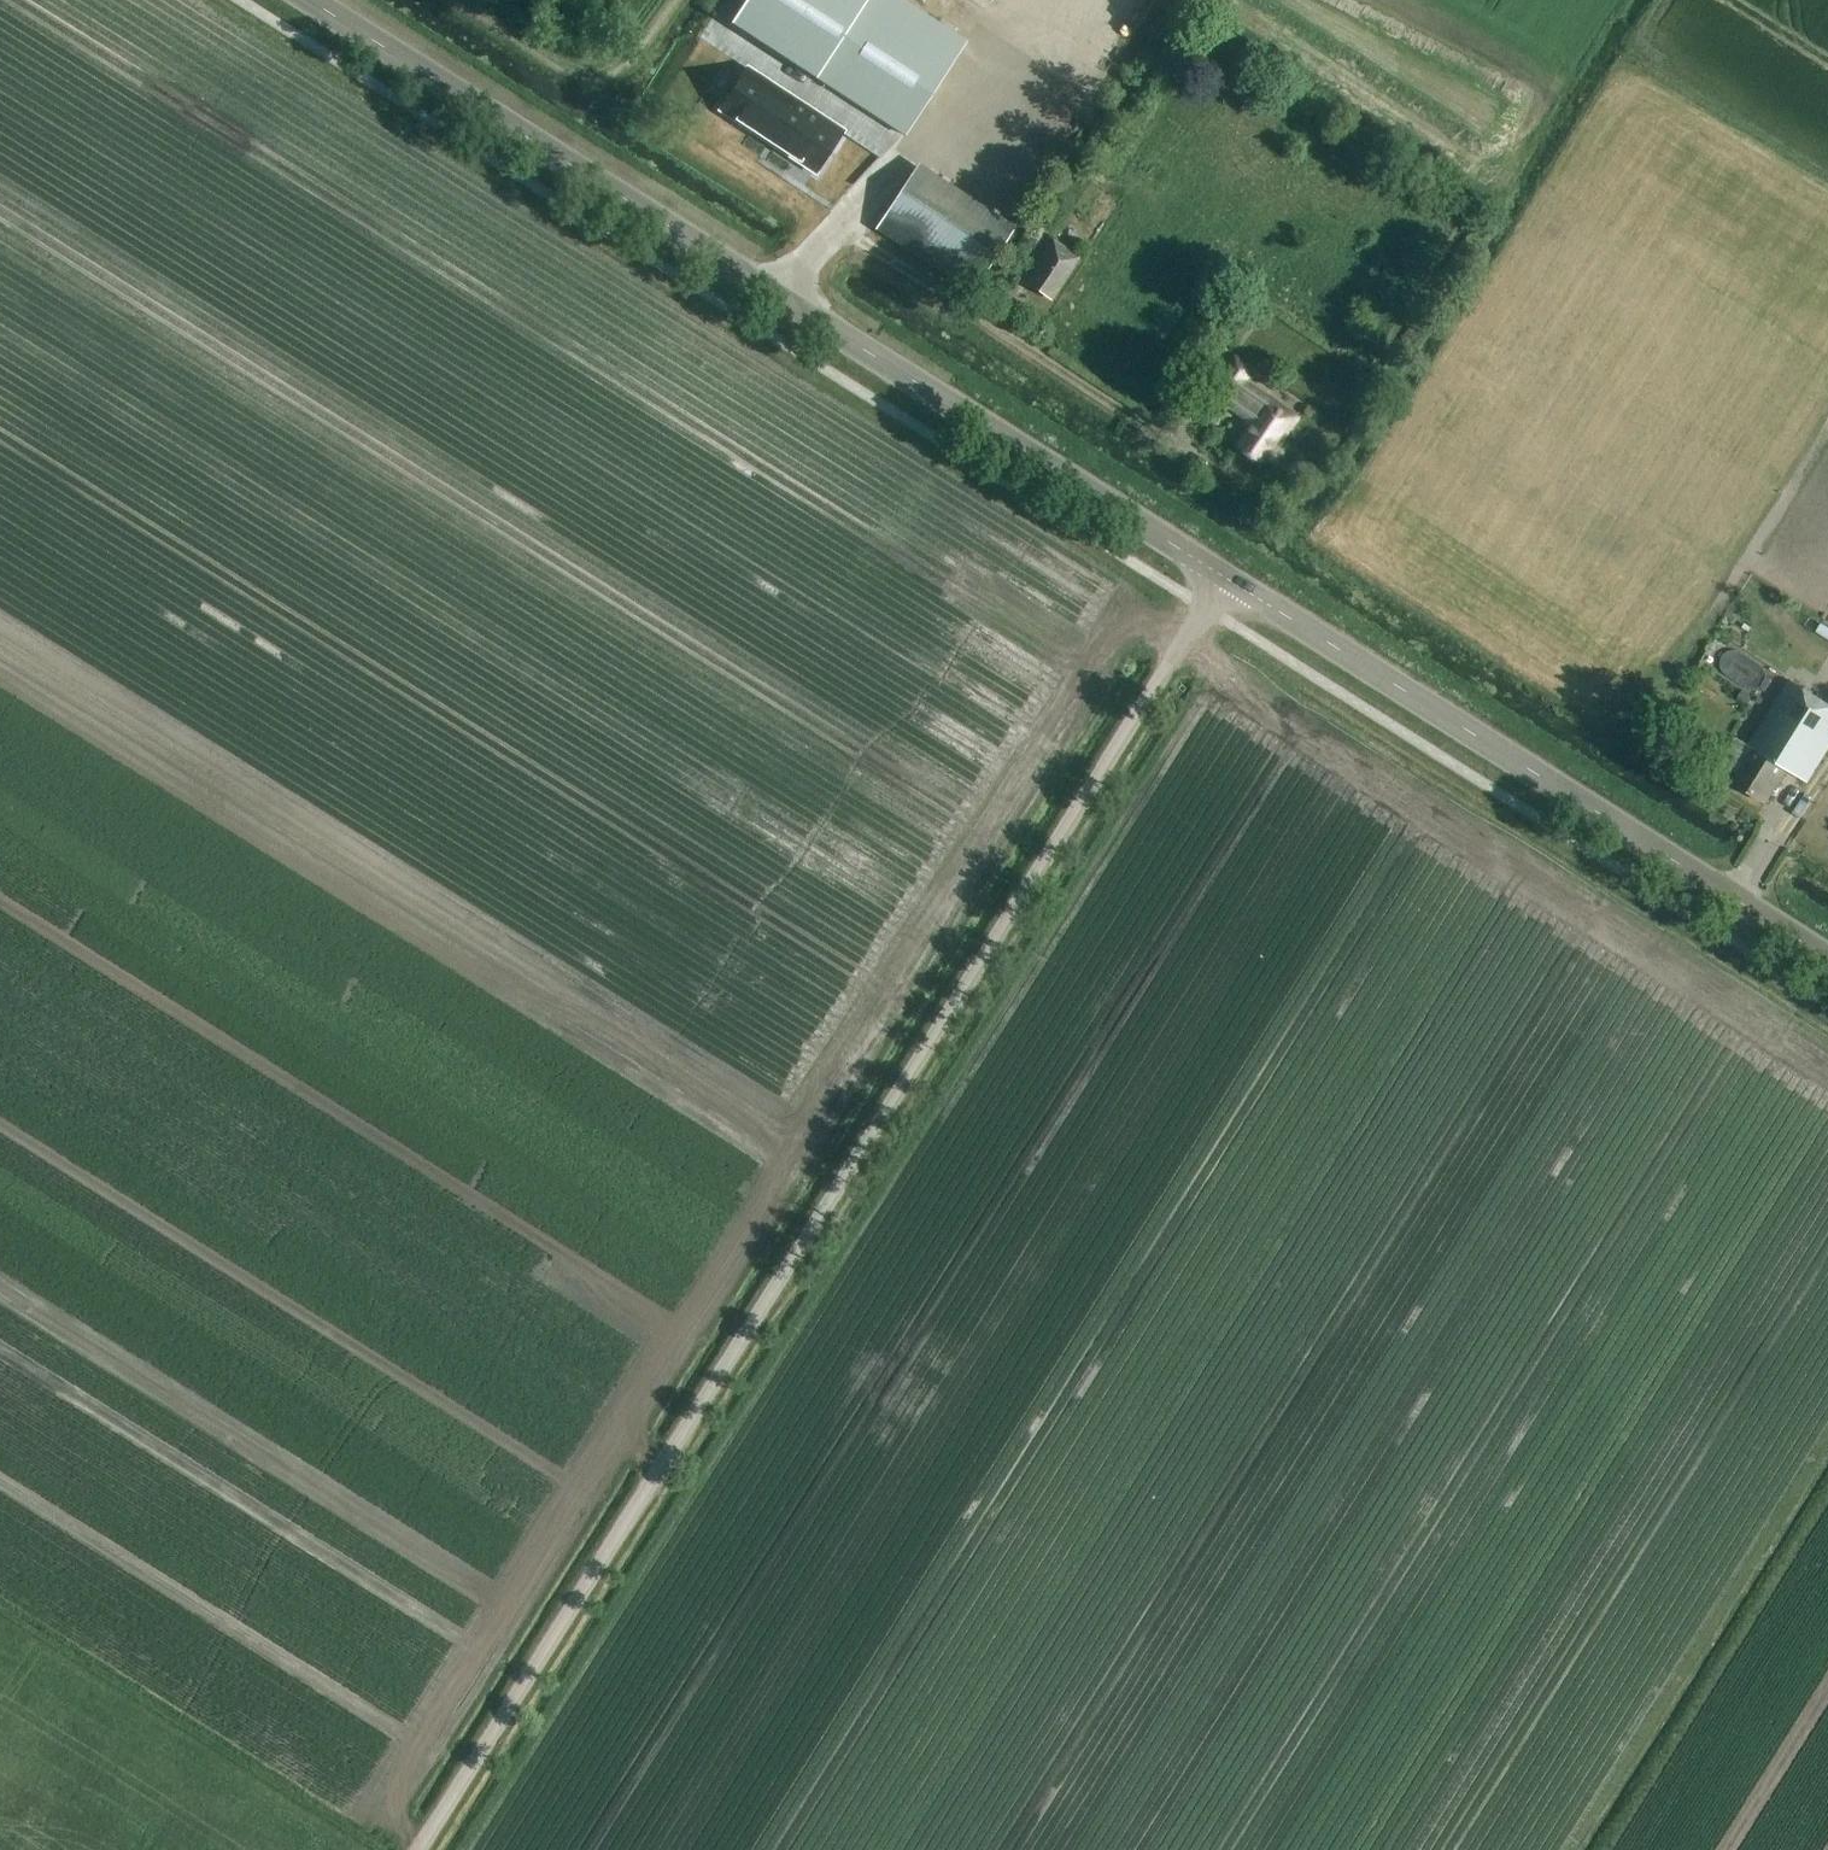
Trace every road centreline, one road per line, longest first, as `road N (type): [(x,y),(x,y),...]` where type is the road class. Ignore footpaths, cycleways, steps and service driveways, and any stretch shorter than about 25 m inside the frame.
road 1 (unclassified): [(418,1849),(1223,578)]
road 2 (tertiary): [(312,0),(1223,578)]
road 3 (tertiary): [(1223,578),(1827,957)]

